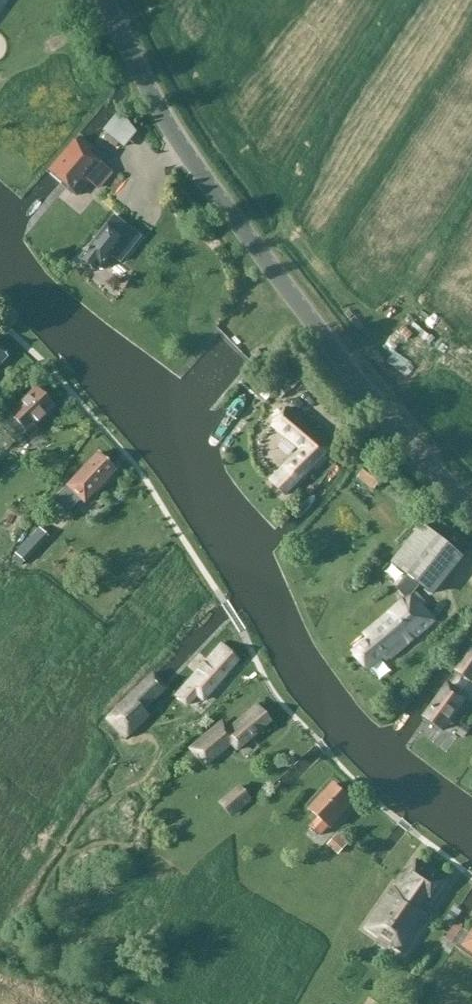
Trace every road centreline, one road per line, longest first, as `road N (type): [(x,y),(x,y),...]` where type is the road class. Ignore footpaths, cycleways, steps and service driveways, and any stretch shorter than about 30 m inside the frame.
road 1 (tertiary): [(471,511),(363,389),(191,159),(106,0)]

